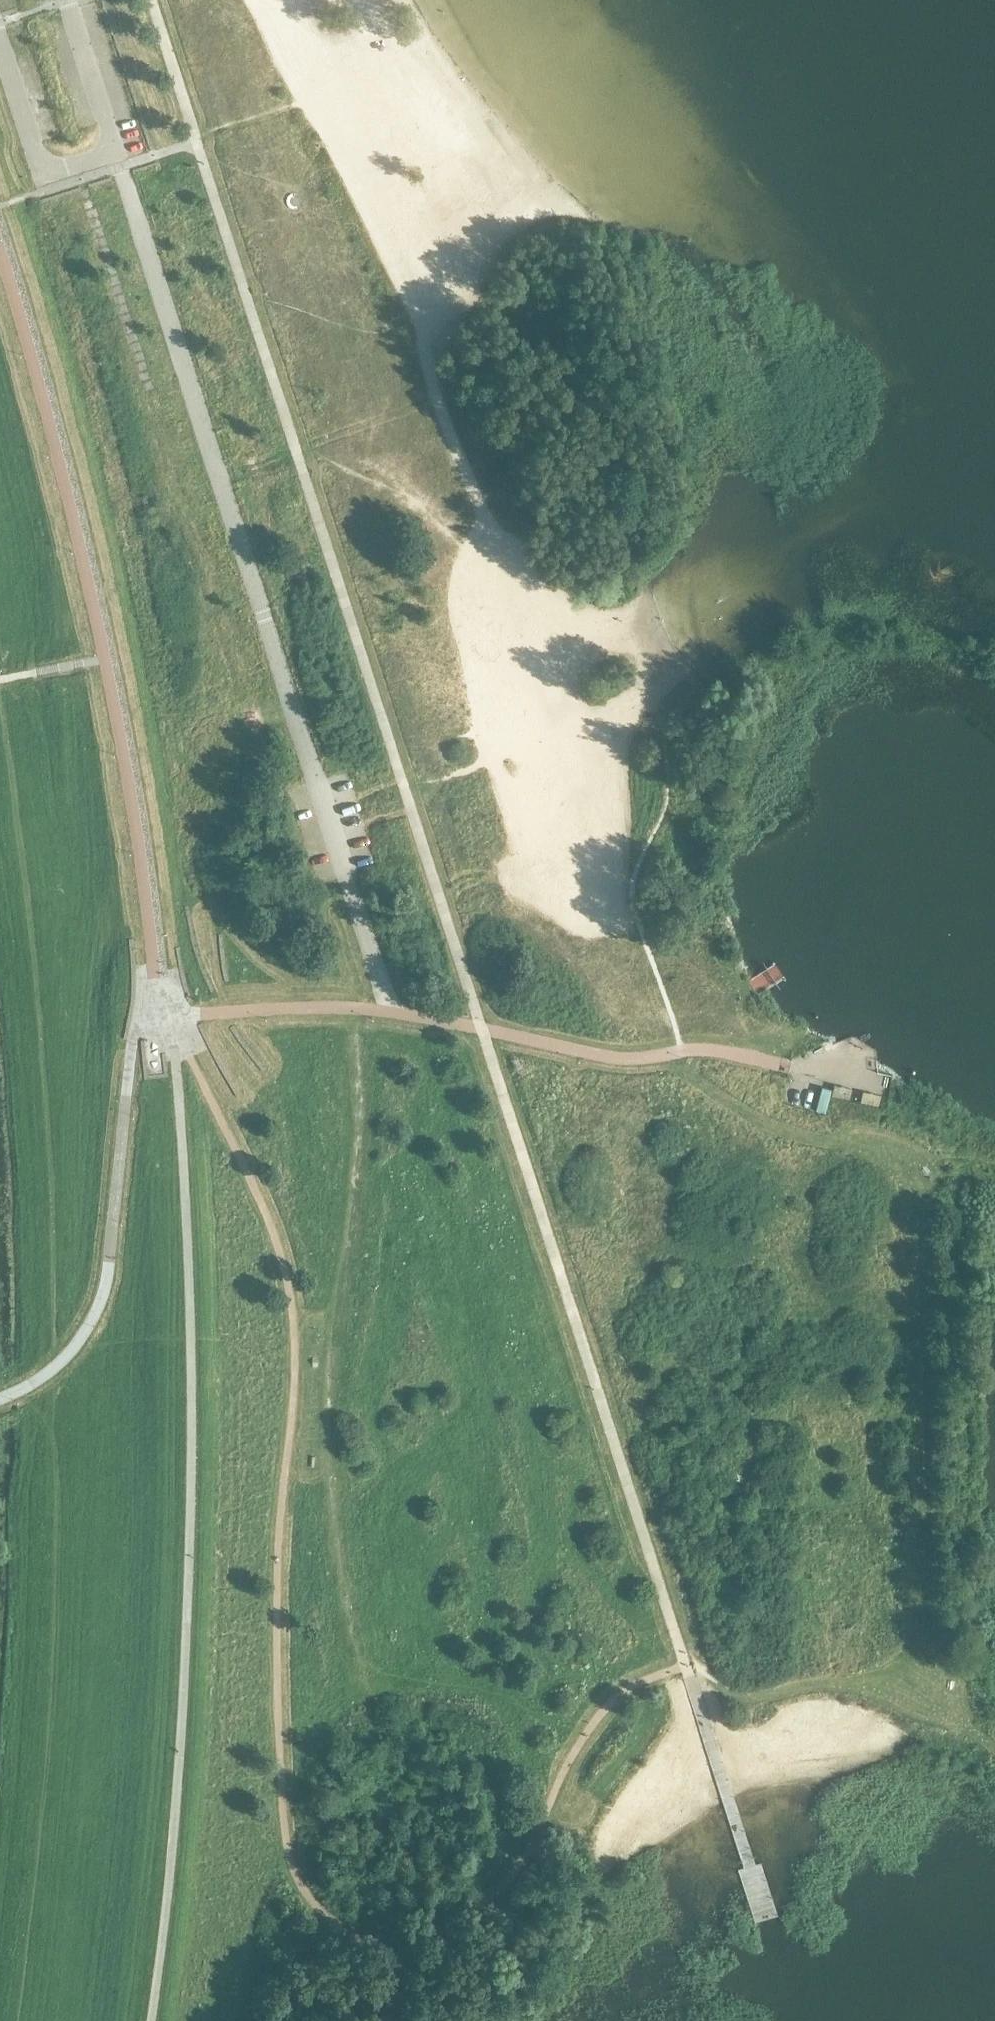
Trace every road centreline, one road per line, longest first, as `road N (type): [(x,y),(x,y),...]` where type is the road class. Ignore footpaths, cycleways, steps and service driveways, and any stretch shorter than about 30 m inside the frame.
road 1 (track): [(351,1007),(369,1095),(369,1178),(338,1412),(343,1523),(412,1854),(408,1953),(384,2020)]
road 2 (track): [(685,1666),(729,1688),(754,1688),(861,1672),(909,1642),(930,1435),(925,1237),(901,1178),(718,1104),(671,1054)]
road 3 (track): [(20,1398),(0,1750)]
road 4 (track): [(80,180),(147,392)]
road 5 (residential): [(45,175),(0,37)]

